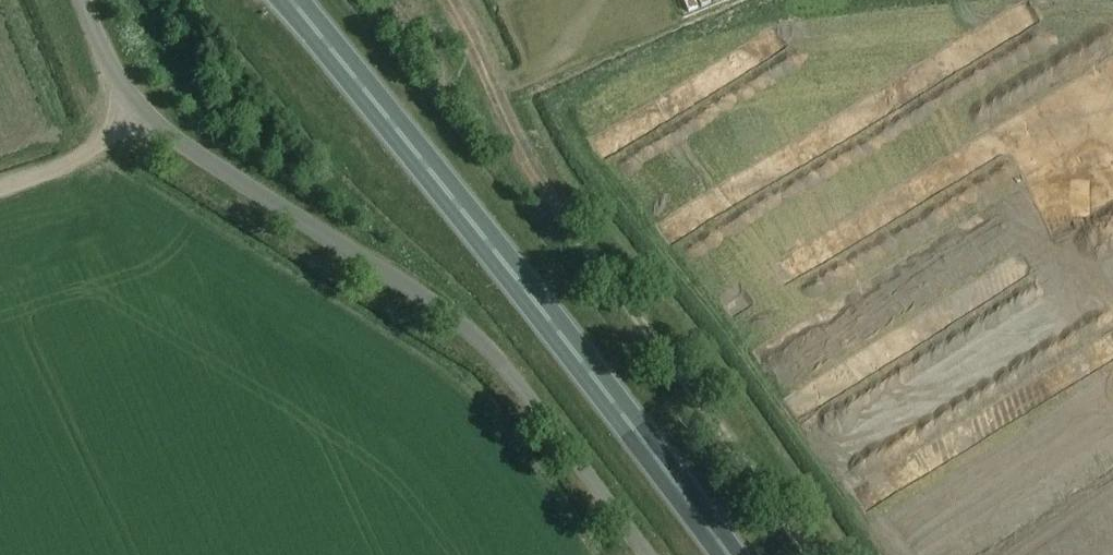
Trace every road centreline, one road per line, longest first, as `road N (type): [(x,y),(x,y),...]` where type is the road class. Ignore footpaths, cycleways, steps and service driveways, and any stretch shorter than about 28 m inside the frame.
road 1 (unclassified): [(85,0),(133,109),(435,302),(485,343),(537,397),(656,554)]
road 2 (trunk): [(720,554),(538,304),(291,0)]
road 3 (track): [(813,554),(520,158),(479,55)]
road 4 (track): [(133,109),(77,159),(0,185)]

